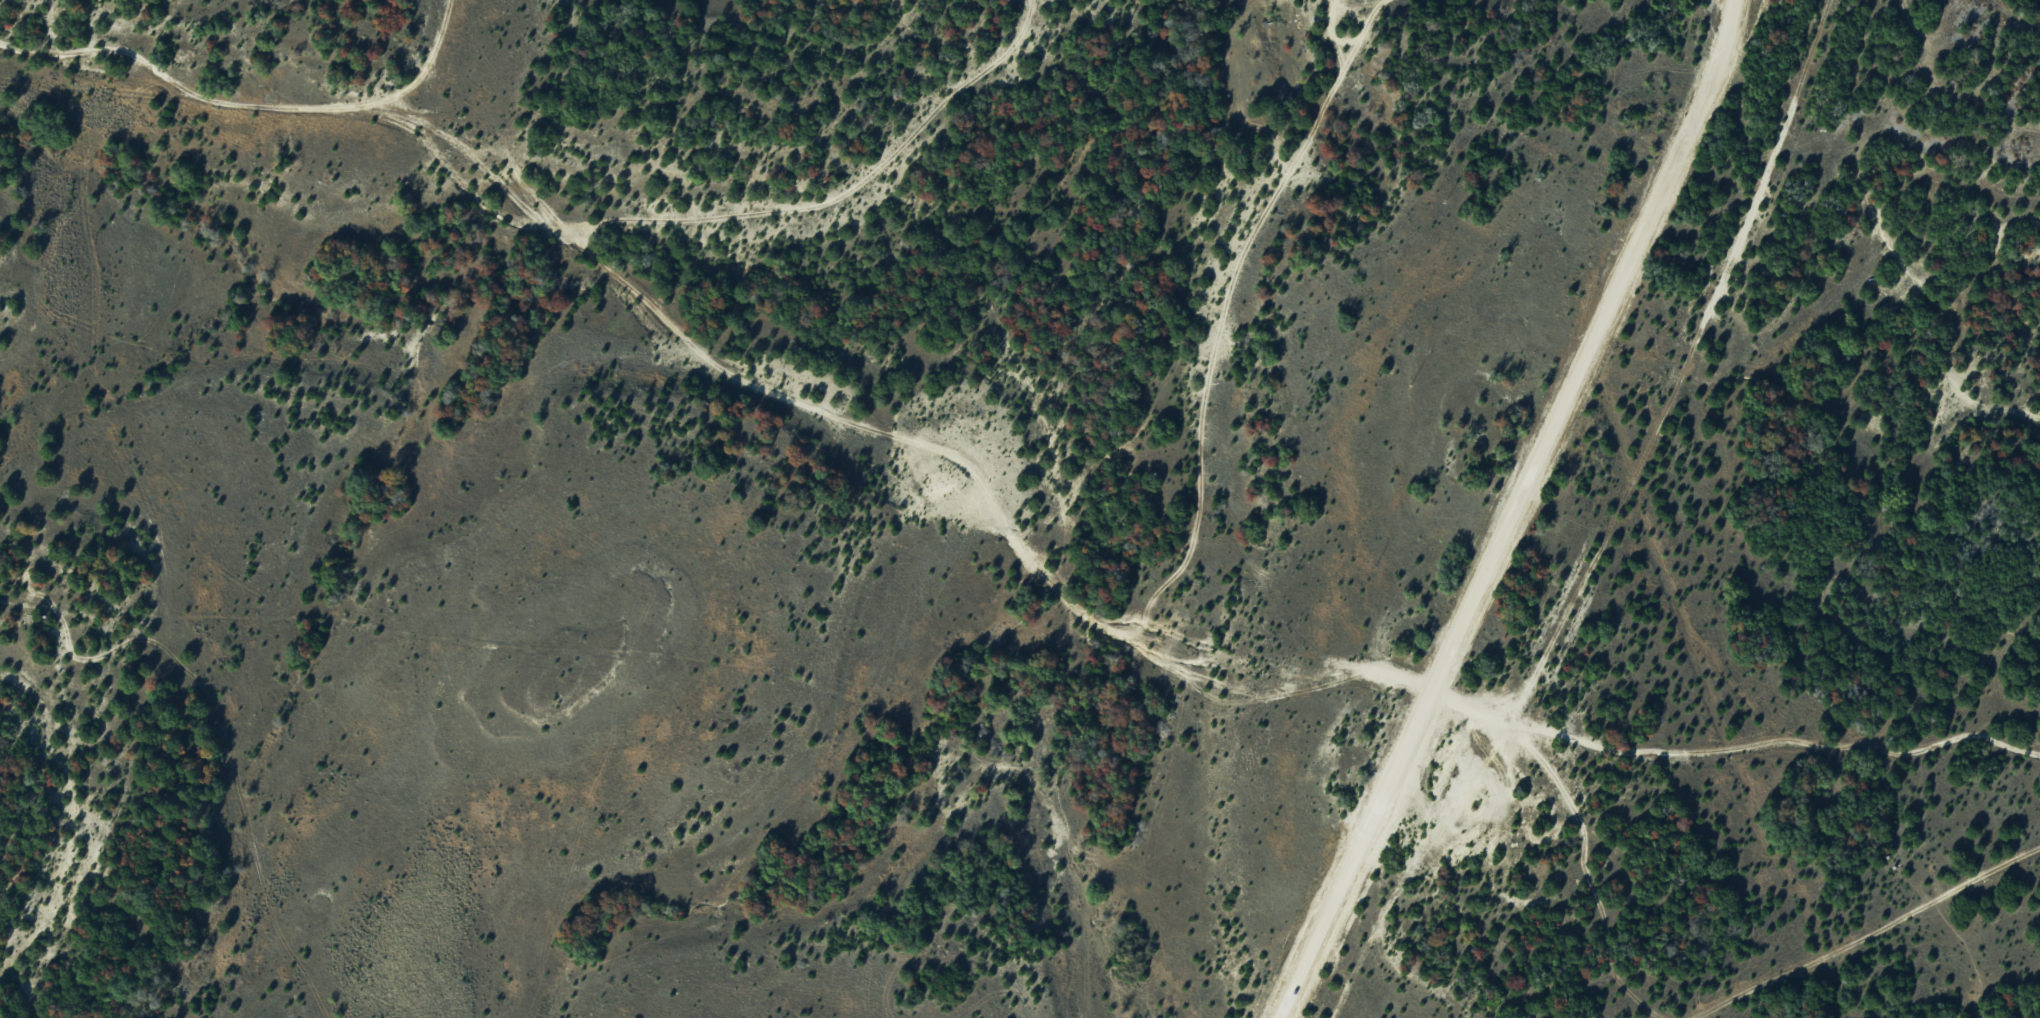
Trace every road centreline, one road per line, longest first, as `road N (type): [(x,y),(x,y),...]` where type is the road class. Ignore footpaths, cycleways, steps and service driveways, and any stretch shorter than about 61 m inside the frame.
road 1 (residential): [(1277,1017),(1627,273),(1735,0)]

